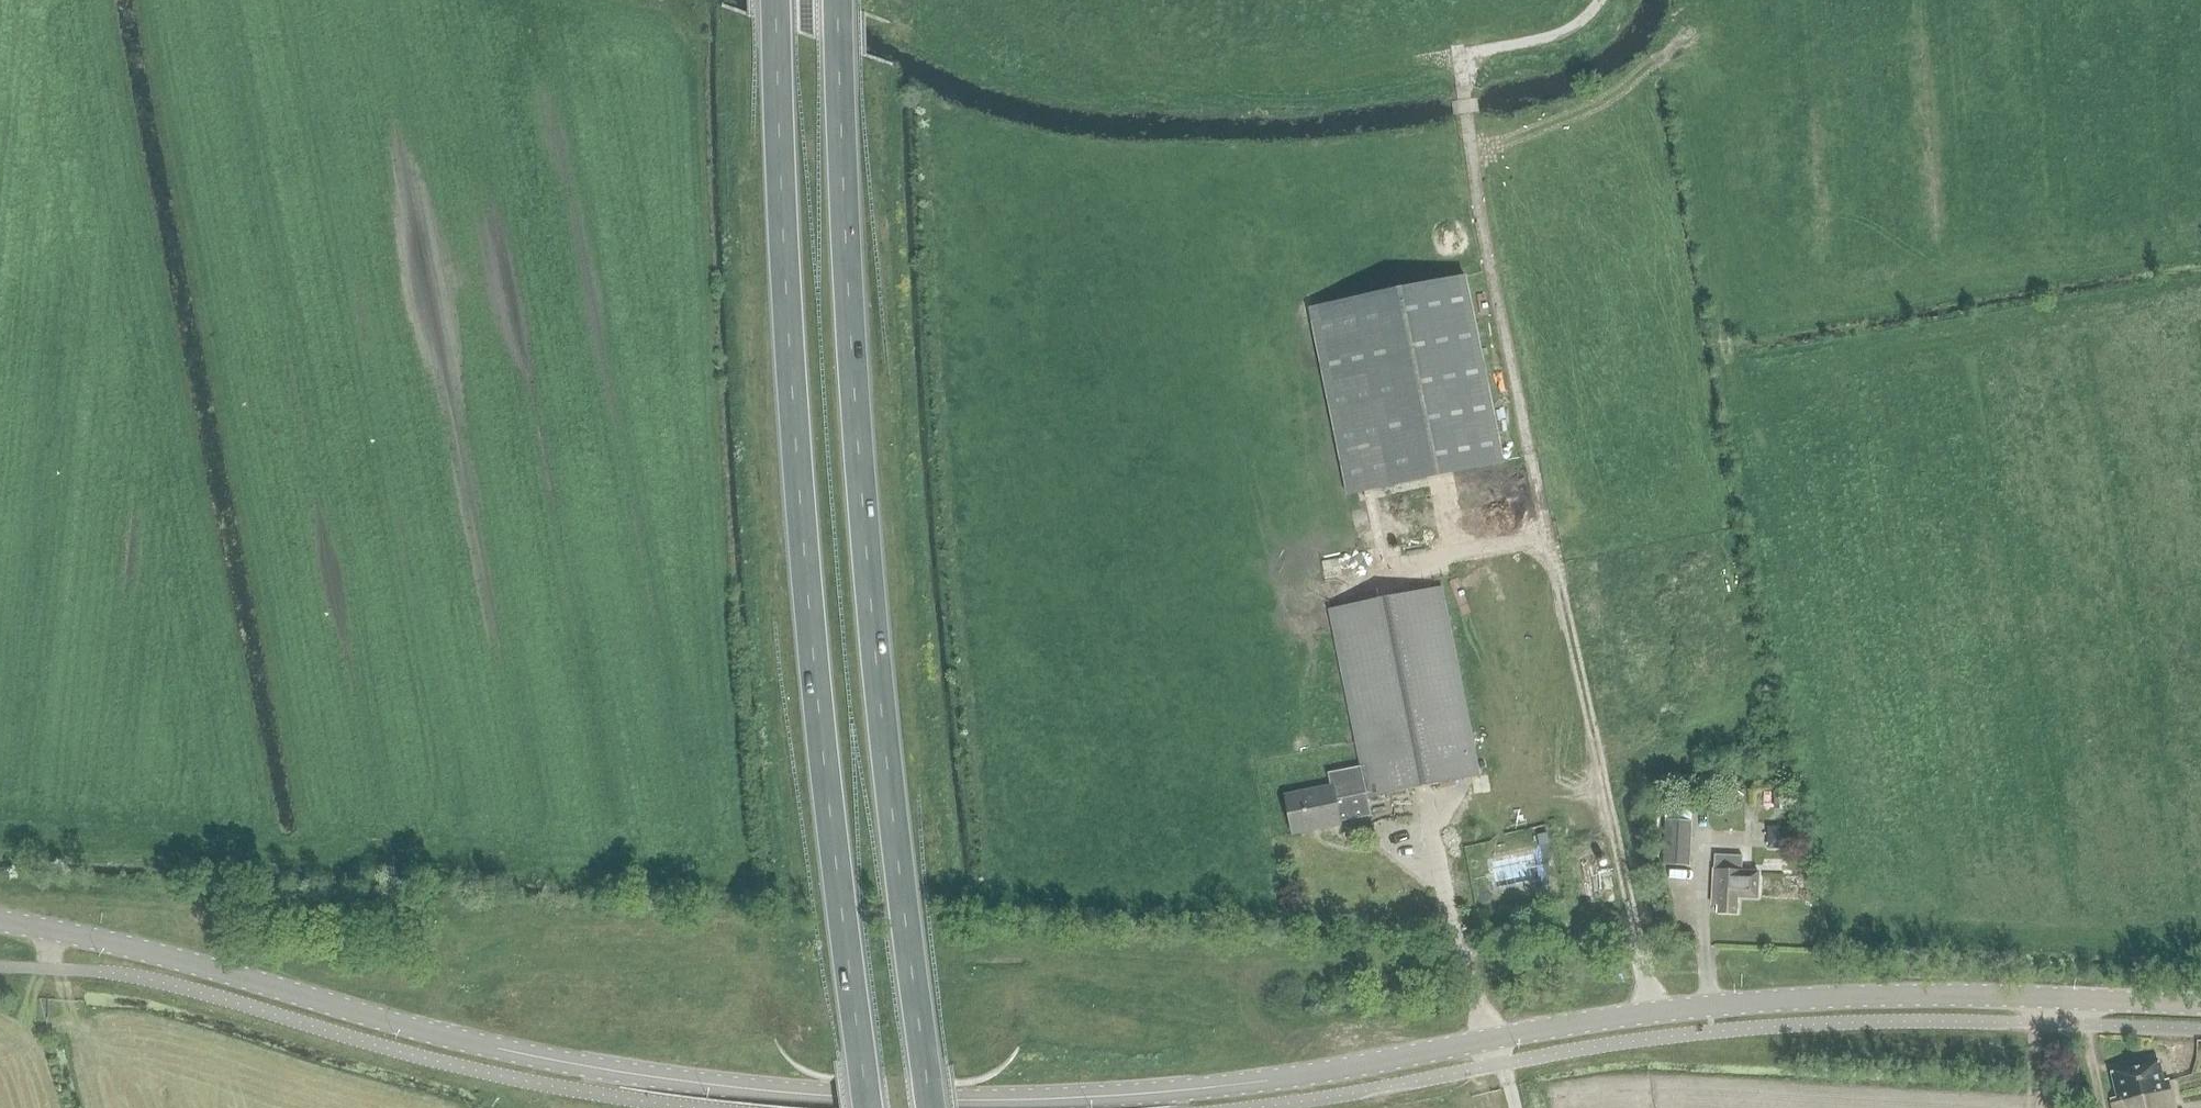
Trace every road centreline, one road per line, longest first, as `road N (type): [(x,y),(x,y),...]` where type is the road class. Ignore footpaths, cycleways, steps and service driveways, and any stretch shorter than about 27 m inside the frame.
road 1 (tertiary): [(2200,1005),(1949,996),(1786,1000),(1569,1026),(1217,1087),(1039,1098),(838,1096),(506,1050),(175,958),(0,920)]
road 2 (trunk): [(931,1107),(866,558),(837,0)]
road 3 (trunk): [(776,0),(804,575),(866,1107)]

